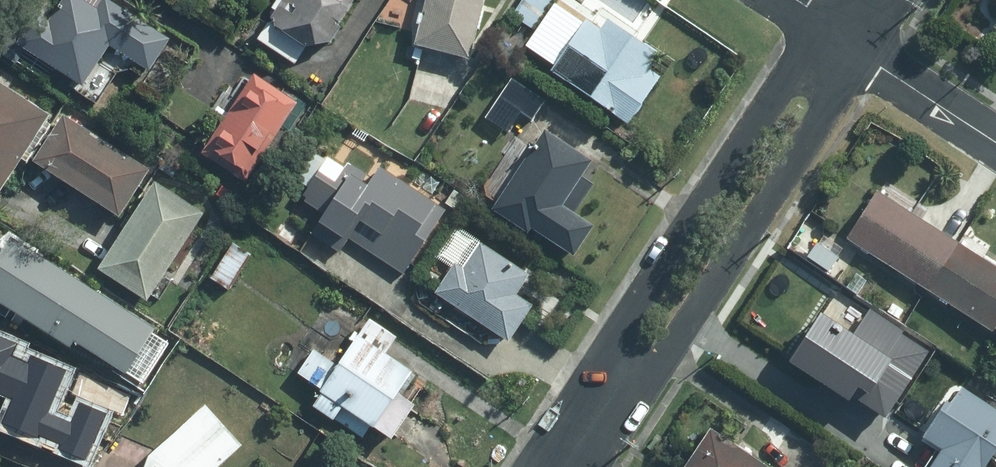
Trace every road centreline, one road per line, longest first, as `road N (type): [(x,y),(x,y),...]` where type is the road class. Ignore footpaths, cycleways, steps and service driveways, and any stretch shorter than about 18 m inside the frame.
road 1 (residential): [(611,395),(636,310),(767,109),(831,58)]
road 2 (residential): [(831,58),(810,135),(677,337),(611,395)]
road 3 (residential): [(844,40),(995,144)]

